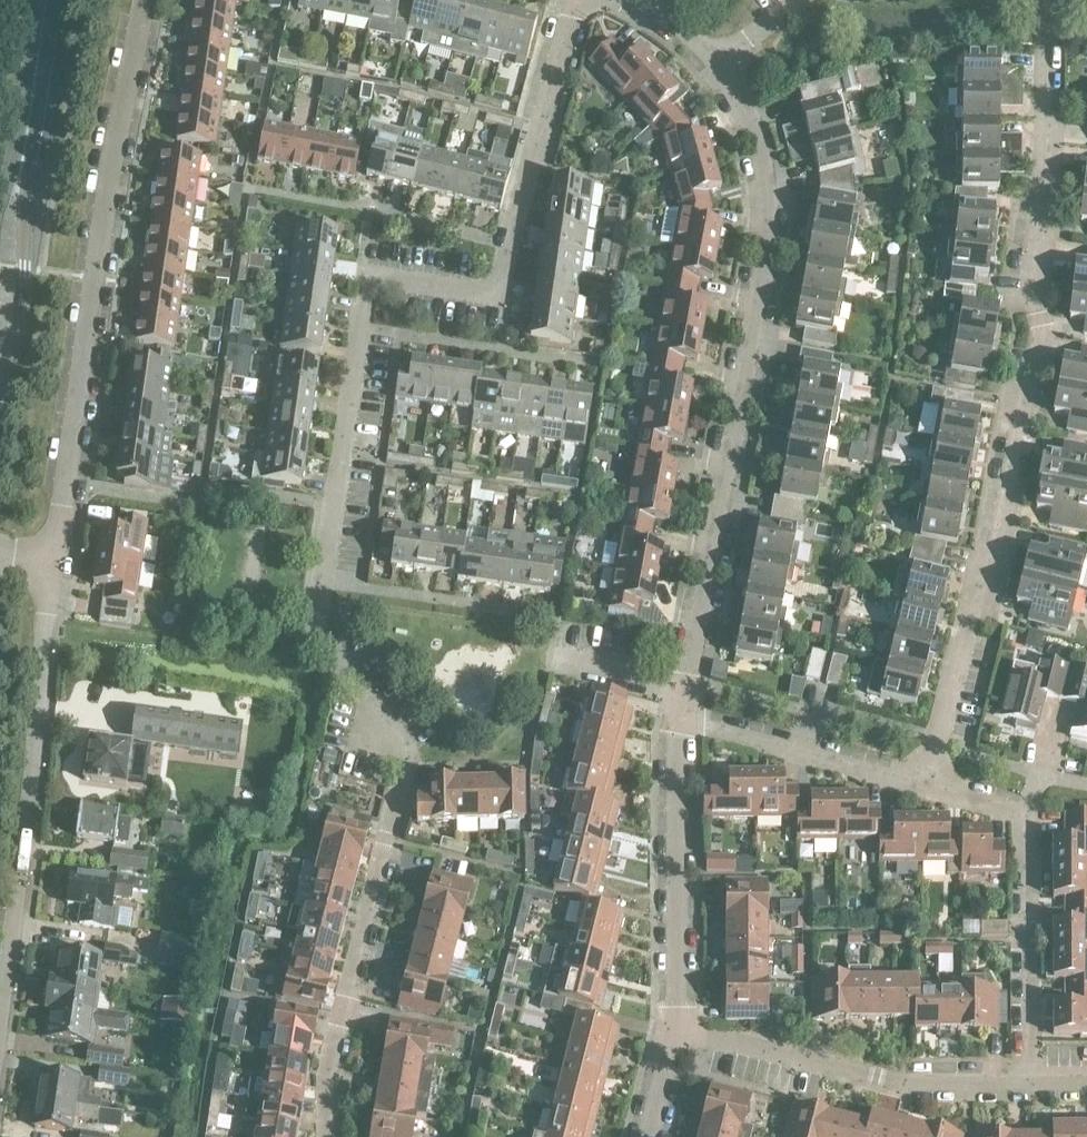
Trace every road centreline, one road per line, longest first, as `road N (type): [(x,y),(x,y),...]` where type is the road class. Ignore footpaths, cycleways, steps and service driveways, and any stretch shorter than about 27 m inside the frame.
road 1 (residential): [(328,1136),(327,1081),(406,768),(319,636),(369,278),(506,296),(576,0)]
road 2 (residential): [(924,788),(1004,548),(1019,419),(1043,346),(1036,285),(1048,173),(1051,0)]
road 3 (residential): [(685,721),(769,254),(769,202),(746,114),(721,71)]
road 4 (residential): [(58,562),(114,148),(146,0)]
road 5 (residential): [(0,997),(58,562)]
road 6 (residential): [(1032,1086),(1031,823),(924,788)]
road 7 (residential): [(681,1033),(922,1088),(1032,1086)]
road 8 (residential): [(681,1033),(685,721)]
road 9 (secondary): [(0,379),(25,300),(32,101)]
road 10 (residential): [(924,788),(685,721)]
road 11 (residential): [(721,71),(617,0)]

